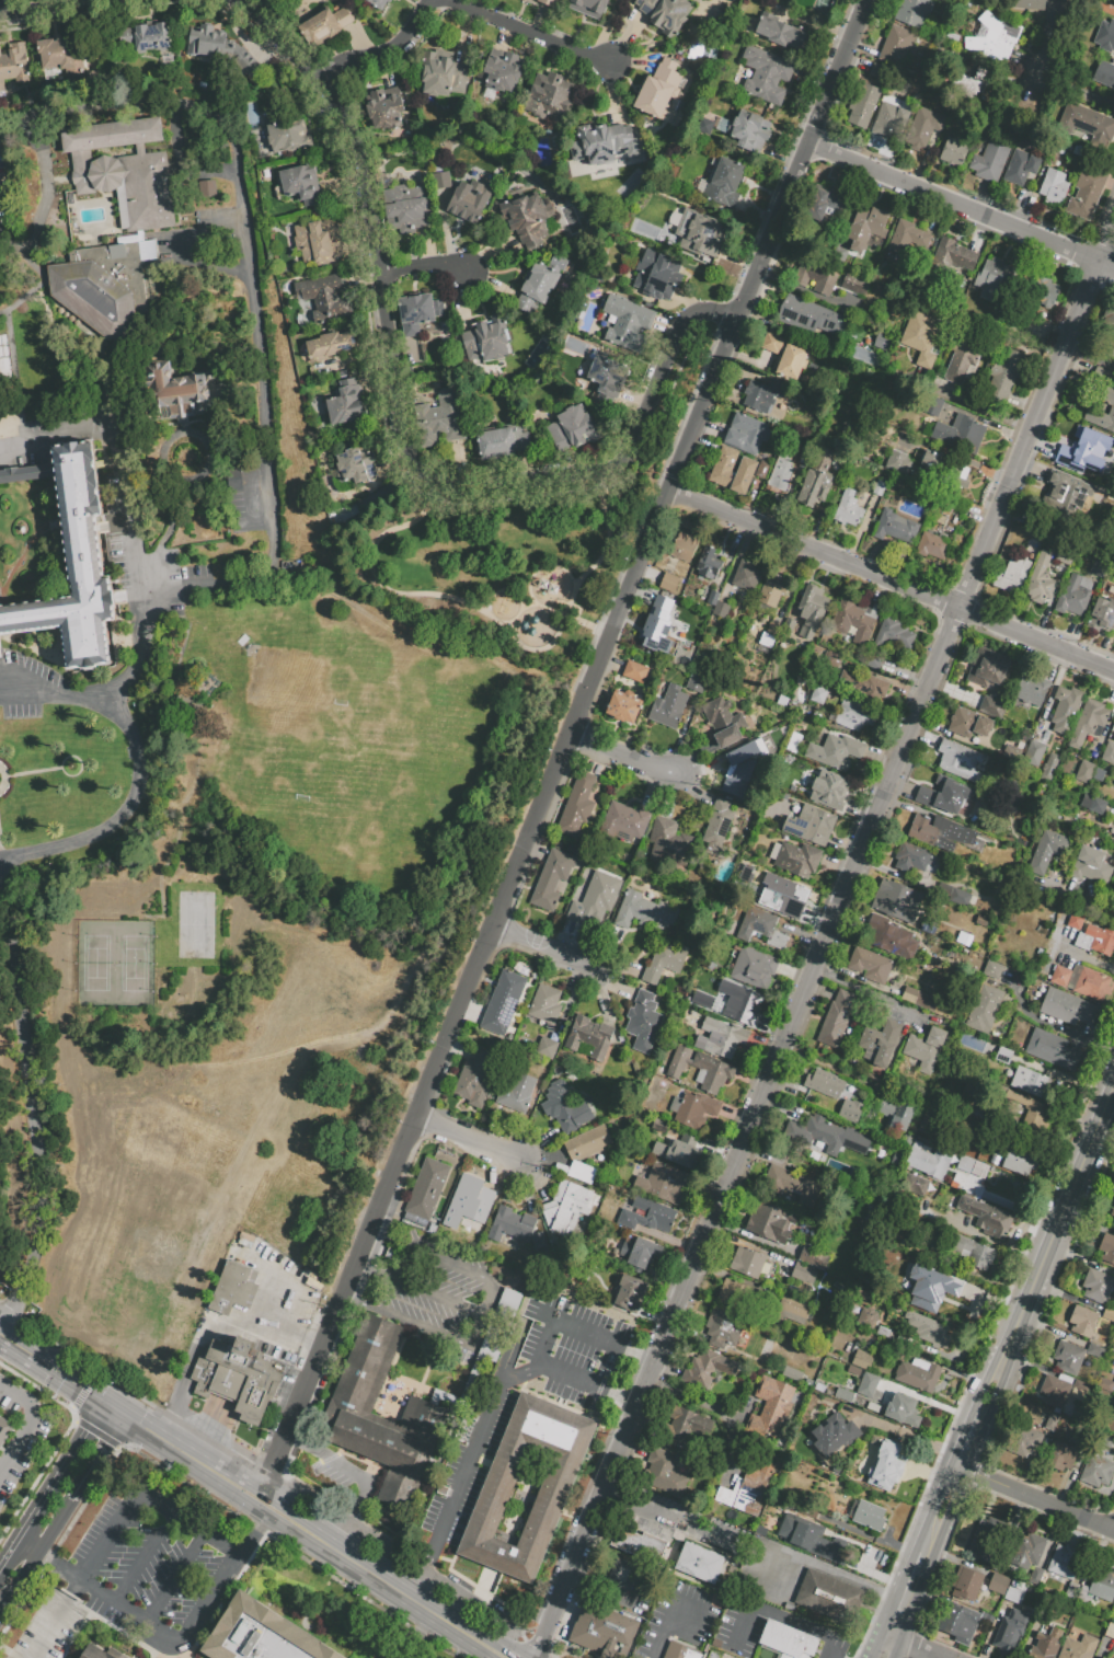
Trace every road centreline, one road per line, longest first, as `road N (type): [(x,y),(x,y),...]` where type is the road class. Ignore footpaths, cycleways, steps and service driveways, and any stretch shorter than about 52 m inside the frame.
road 1 (residential): [(535,1657),(1113,232)]
road 2 (residential): [(416,1119),(866,0)]
road 3 (residential): [(233,0),(257,14),(317,77),(361,152),(404,441),(427,477),(468,488),(624,464),(678,331),(697,314),(733,319)]
road 4 (residential): [(286,1436),(416,1119)]
road 5 (residential): [(1113,269),(806,142)]
road 6 (residential): [(961,610),(667,493)]
road 7 (secondary): [(1006,1348),(1113,1082)]
road 8 (secondary): [(912,1605),(1001,1389),(1006,1348)]
road 9 (residential): [(445,0),(609,65)]
road 10 (residential): [(952,1466),(1113,1533)]
road 11 (residential): [(89,1428),(0,1569)]
road 12 (secondary): [(336,1551),(476,1640)]
road 13 (secondary): [(123,1414),(262,1502)]
road 14 (residential): [(1113,671),(961,610)]
road 15 (residential): [(317,77),(405,43),(430,0)]
road 16 (secondary): [(0,1333),(105,1402)]

